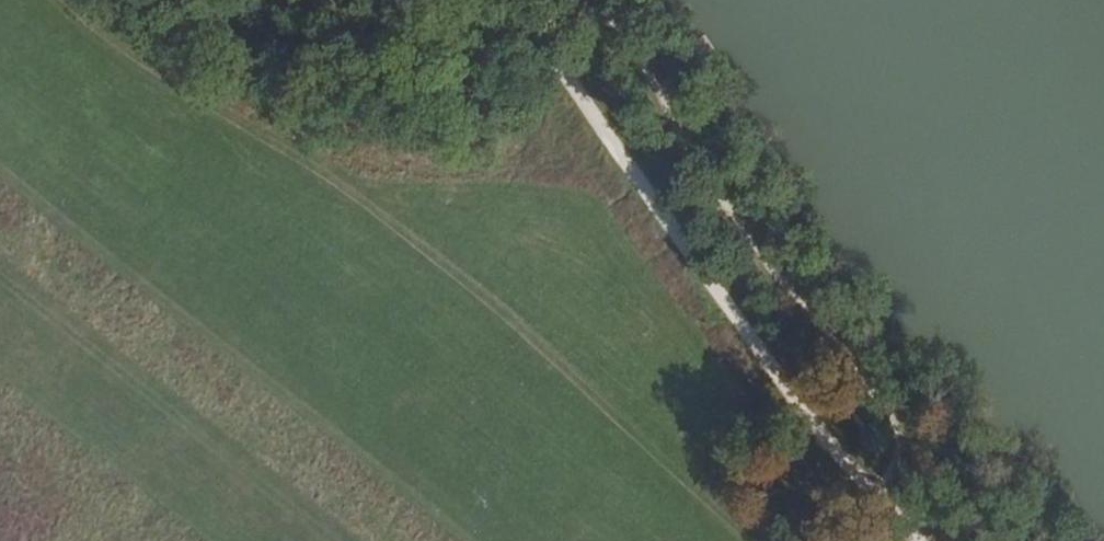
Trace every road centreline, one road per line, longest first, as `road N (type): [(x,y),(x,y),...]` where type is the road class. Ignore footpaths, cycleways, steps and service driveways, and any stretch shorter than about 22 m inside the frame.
road 1 (track): [(511,0),(758,355),(919,540)]

